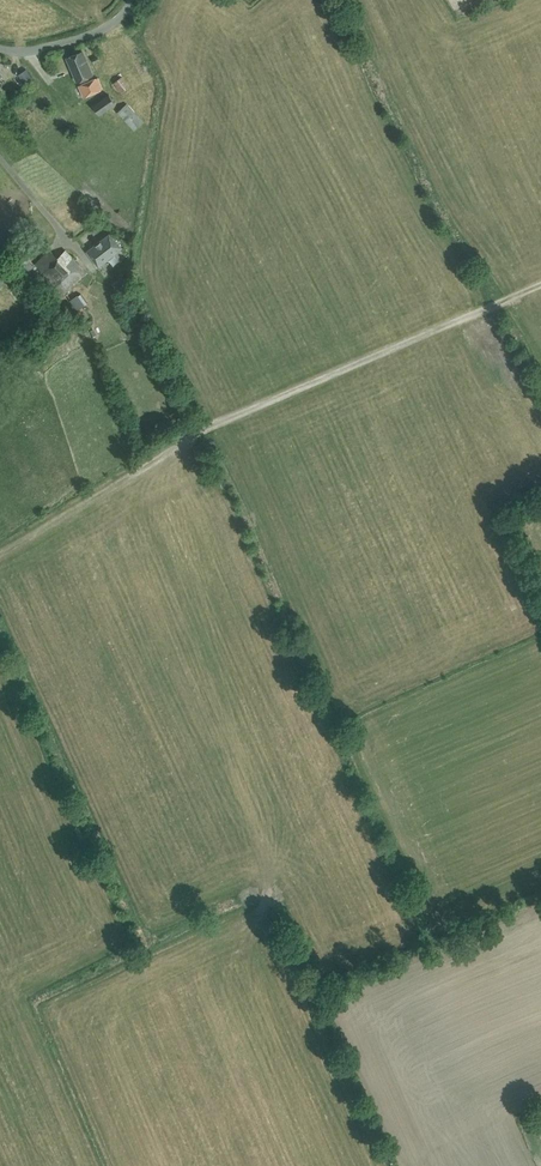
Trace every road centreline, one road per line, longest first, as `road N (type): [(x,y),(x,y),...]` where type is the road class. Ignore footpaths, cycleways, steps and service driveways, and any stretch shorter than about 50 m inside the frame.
road 1 (track): [(0,551),(190,434),(540,286)]
road 2 (unclassified): [(0,48),(35,50),(82,38),(133,0)]

